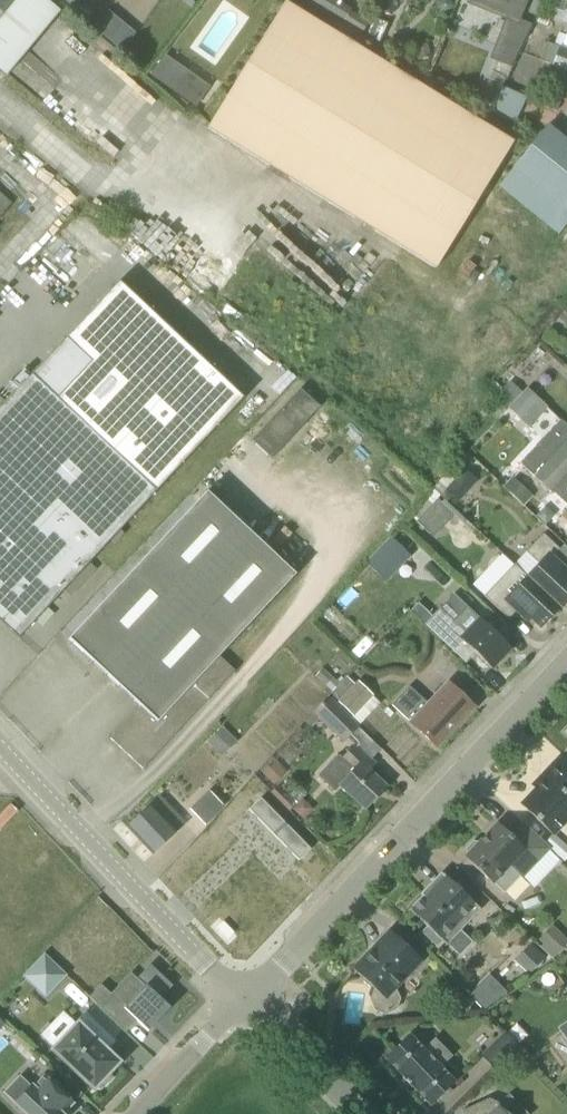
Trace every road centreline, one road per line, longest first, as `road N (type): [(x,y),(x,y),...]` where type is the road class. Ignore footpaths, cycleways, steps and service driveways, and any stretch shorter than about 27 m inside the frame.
road 1 (tertiary): [(246,999),(566,664)]
road 2 (residential): [(246,999),(0,749)]
road 3 (unclassified): [(363,1113),(246,999)]
road 4 (tertiary): [(137,1113),(246,999)]

